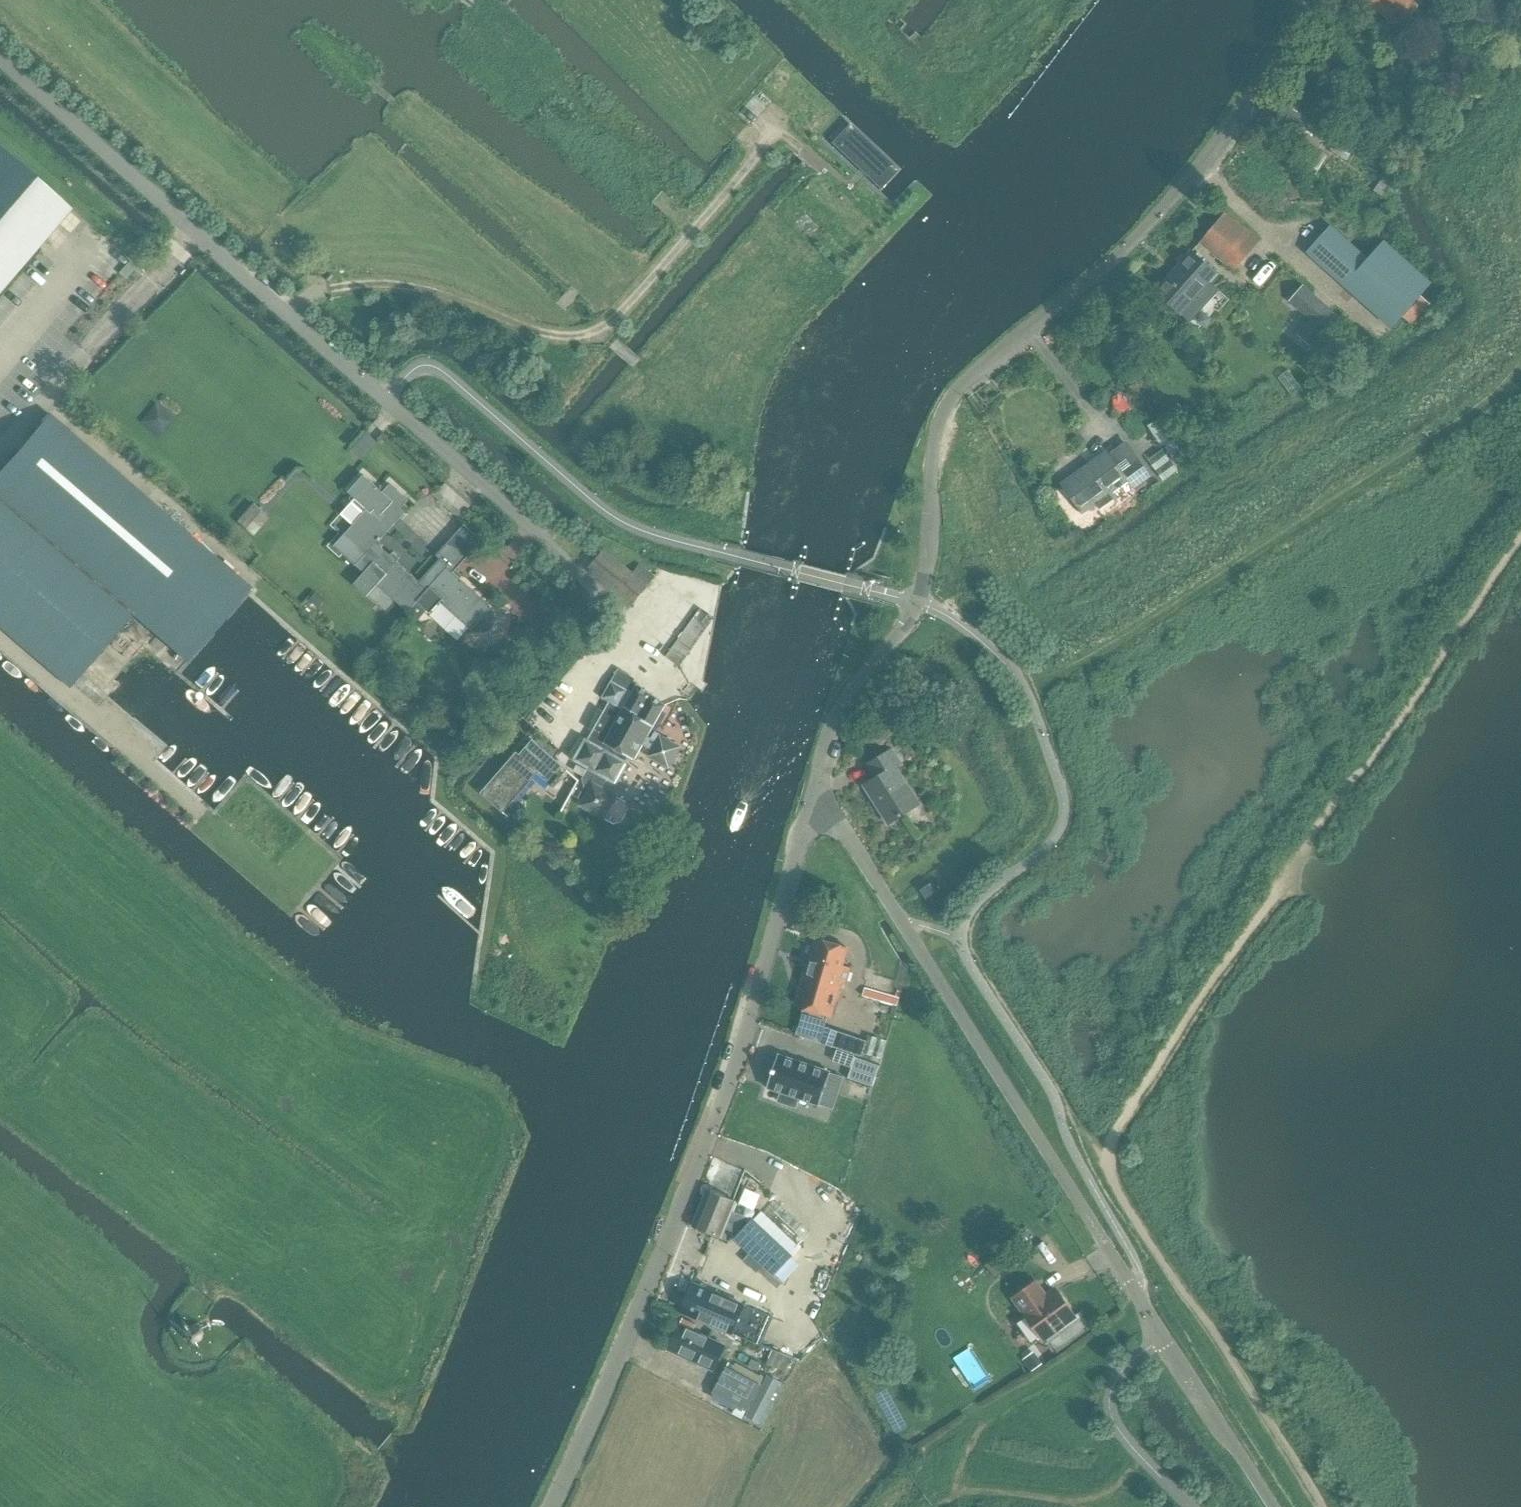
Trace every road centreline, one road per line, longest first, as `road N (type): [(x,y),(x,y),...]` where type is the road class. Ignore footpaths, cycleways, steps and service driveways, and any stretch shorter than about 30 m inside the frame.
road 1 (residential): [(812,794),(830,725),(917,603),(929,554),(930,466),(955,392),(1106,265),(1212,155),(1304,0)]
road 2 (unclassified): [(1274,1506),(812,794)]
road 3 (residential): [(630,620),(0,60)]
road 4 (residential): [(550,1506),(708,1137),(812,794)]
road 5 (track): [(289,316),(330,288),(402,284),(552,335),(588,336),(618,317),(776,129)]
road 6 (track): [(203,1293),(212,1275),(193,1257),(0,1113)]

